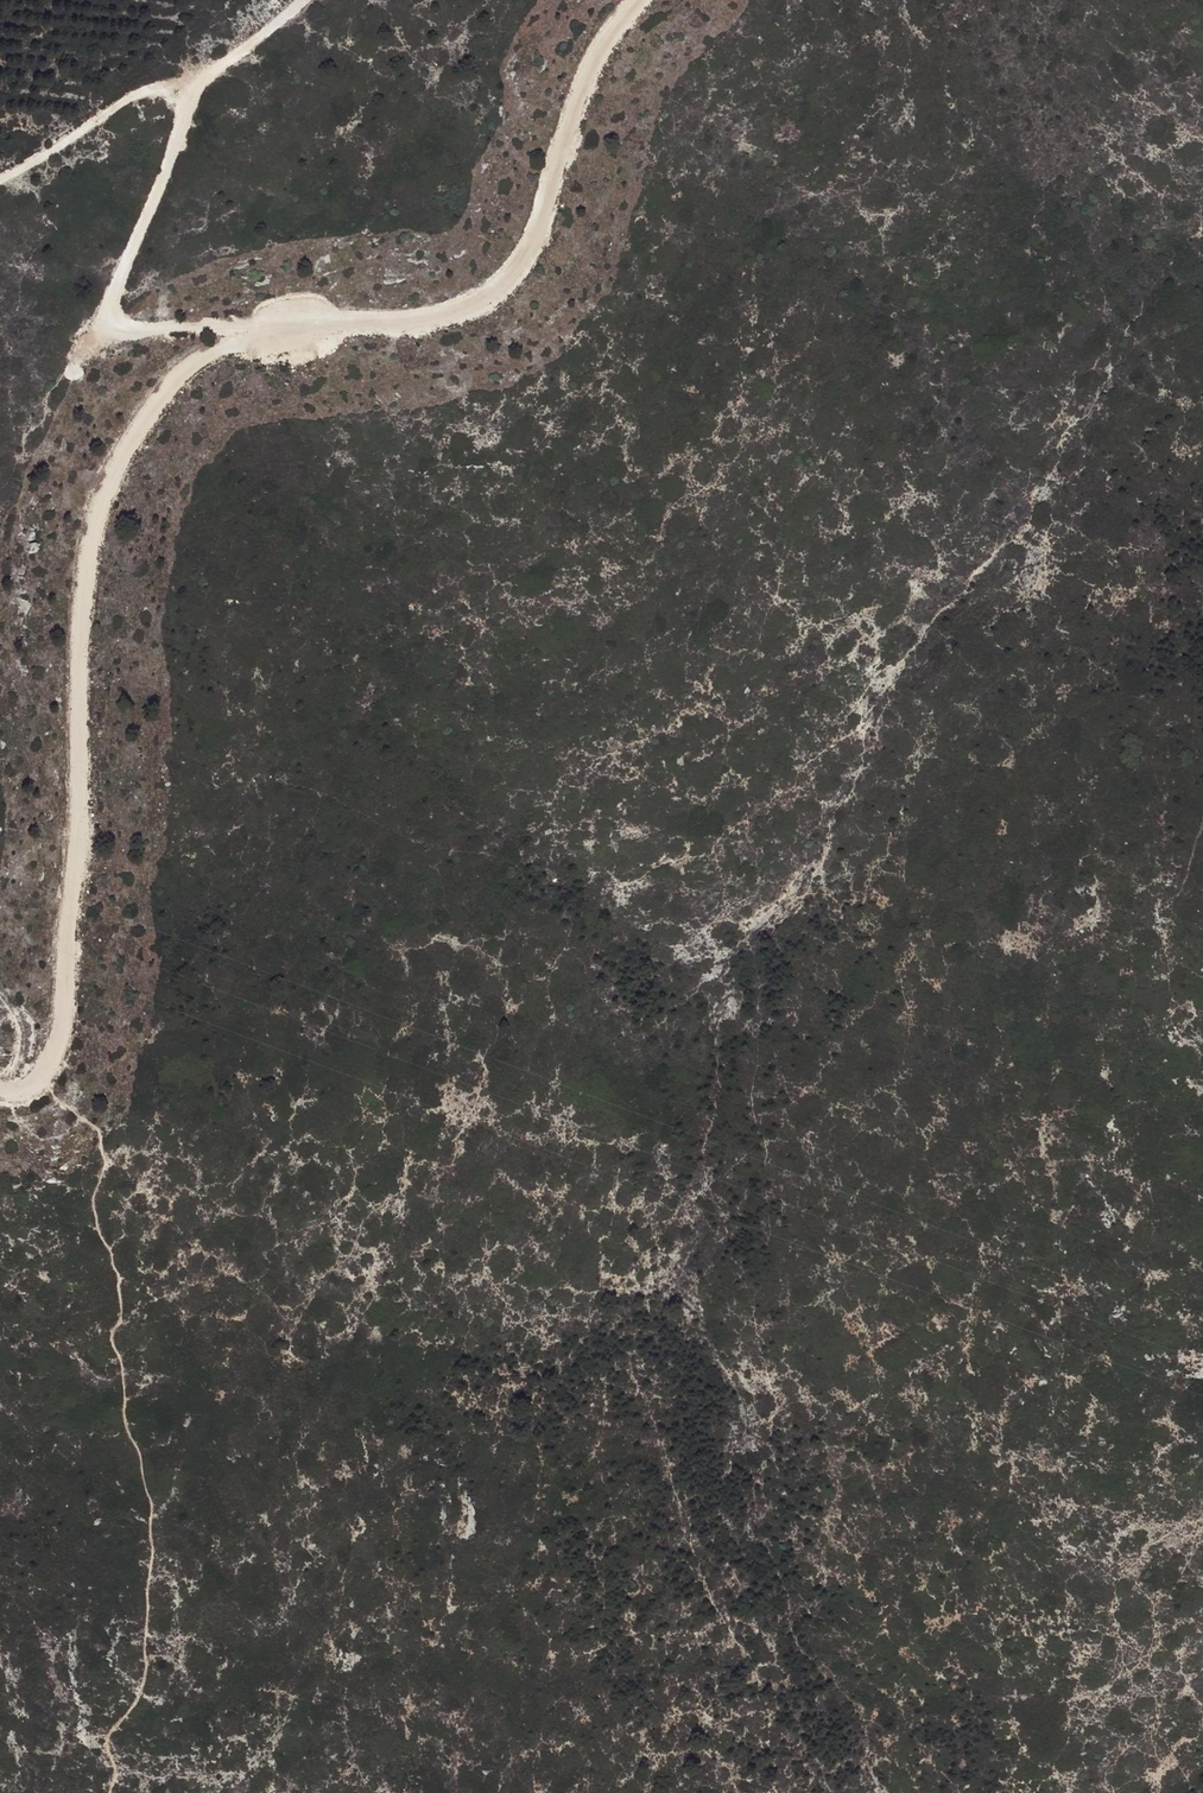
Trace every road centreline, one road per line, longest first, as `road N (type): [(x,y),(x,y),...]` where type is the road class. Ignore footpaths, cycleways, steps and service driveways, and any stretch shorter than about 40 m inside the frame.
road 1 (track): [(636,0),(603,42),(522,260),(480,299),(388,318),(288,323),(174,378),(122,453),(93,533),(82,621),(59,1042),(38,1081),(0,1088)]
road 2 (track): [(288,323),(123,327),(110,314),(200,82),(301,0)]

